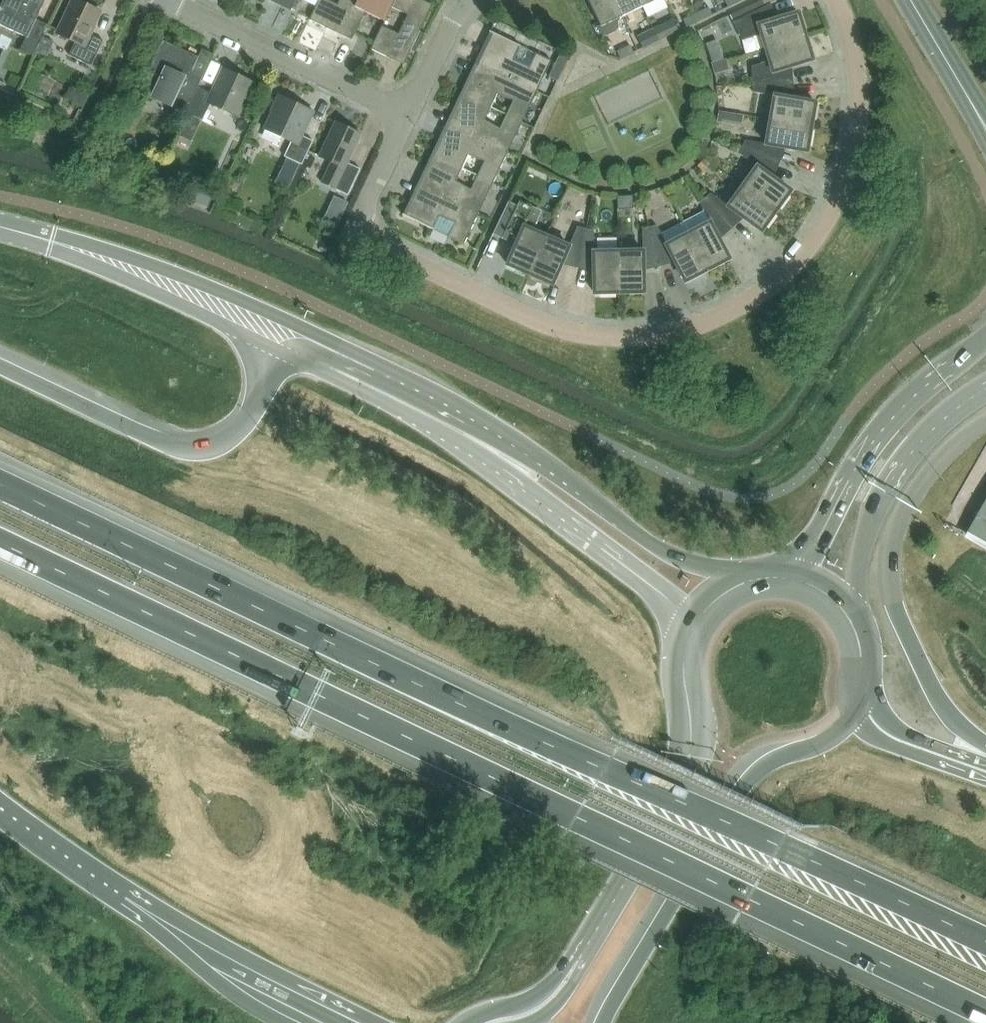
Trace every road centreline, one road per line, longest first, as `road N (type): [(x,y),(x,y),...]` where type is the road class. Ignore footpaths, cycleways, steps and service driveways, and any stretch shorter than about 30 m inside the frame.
road 1 (unclassified): [(821,0),(838,51),(844,104),(818,205),(792,249),(754,286),(696,310),(596,319),(550,310),(369,224),(409,133)]
road 2 (trunk): [(270,673),(985,1013)]
road 3 (trunk): [(985,942),(378,667)]
road 4 (primary): [(602,1022),(744,780),(776,757),(827,738),(858,696)]
road 5 (motorway): [(378,667),(0,486)]
road 6 (trunk): [(985,756),(937,695),(894,603),(890,567),(899,524),(920,483),(985,422)]
road 7 (motorway): [(0,806),(313,1018)]
road 8 (motorway): [(297,342),(237,427),(196,446),(152,438),(0,364)]
road 9 (primary): [(687,640),(687,763),(584,950)]
road 10 (primary): [(750,580),(666,553),(550,466),(462,425)]
road 11 (secondary): [(985,337),(877,434),(805,559),(785,577)]
road 12 (primary): [(462,425),(529,496),(666,599),(687,640)]
road 13 (motorway): [(0,544),(270,673)]
road 14 (secondary): [(855,627),(859,554),(896,470),(985,388)]
road 15 (unclassified): [(409,133),(165,0)]
road 16 (tertiary): [(51,242),(297,342)]
road 17 (primary): [(462,425),(297,342)]
road 18 (trunk): [(985,771),(897,739),(858,696)]
road 19 (tertiary): [(985,129),(909,0)]
road 20 (residential): [(409,133),(473,0)]
road 21 (primary): [(584,950),(534,998),(465,1022)]

